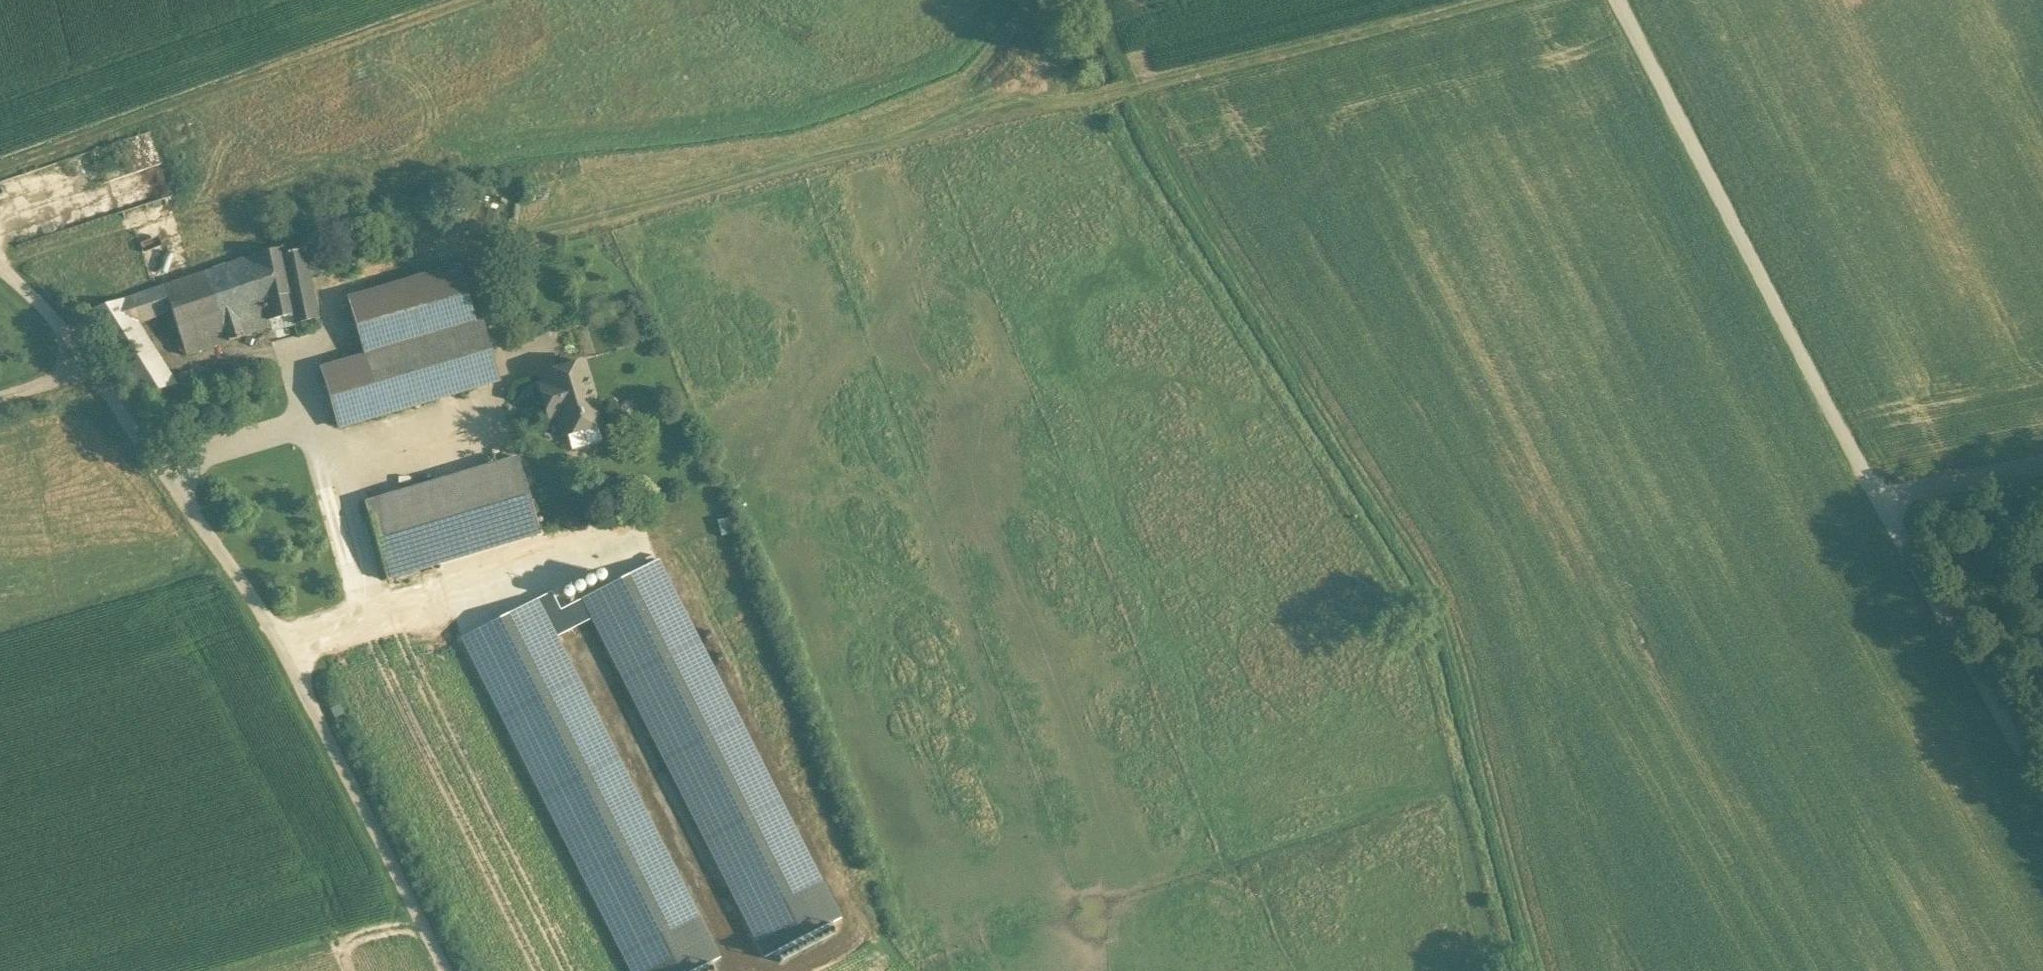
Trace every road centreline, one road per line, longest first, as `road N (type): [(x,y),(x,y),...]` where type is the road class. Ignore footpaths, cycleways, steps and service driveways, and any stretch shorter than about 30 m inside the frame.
road 1 (track): [(1490,0),(485,252)]
road 2 (track): [(1620,0),(2042,802)]
road 3 (track): [(0,274),(94,372),(269,617),(448,970)]
road 4 (track): [(285,649),(350,626),(368,583),(334,456),(307,399)]
road 5 (track): [(160,465),(295,418),(307,399),(311,359)]
road 6 (track): [(1880,494),(2042,464)]

